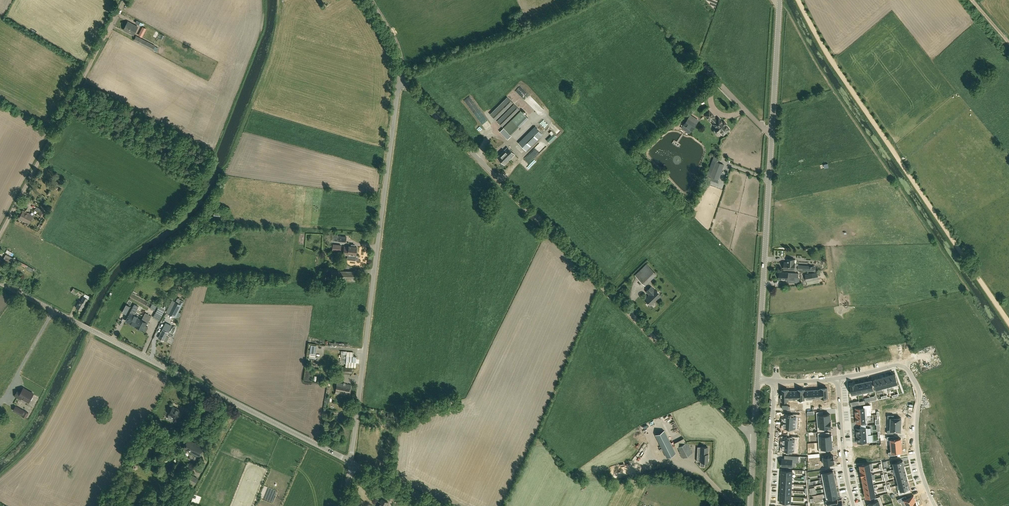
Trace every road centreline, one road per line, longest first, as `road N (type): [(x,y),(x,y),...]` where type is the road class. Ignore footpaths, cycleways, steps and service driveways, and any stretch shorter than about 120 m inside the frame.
road 1 (unclassified): [(754,436),(399,80)]
road 2 (unclassified): [(352,463),(0,282)]
road 3 (unclassified): [(352,463),(399,80)]
road 4 (track): [(798,0),(1008,322)]
road 5 (secondary): [(757,381),(781,0)]
road 6 (track): [(125,0),(0,234)]
road 7 (residential): [(904,363),(920,393),(918,454),(935,505)]
road 8 (residential): [(854,505),(840,381)]
road 9 (residential): [(770,505),(775,382)]

